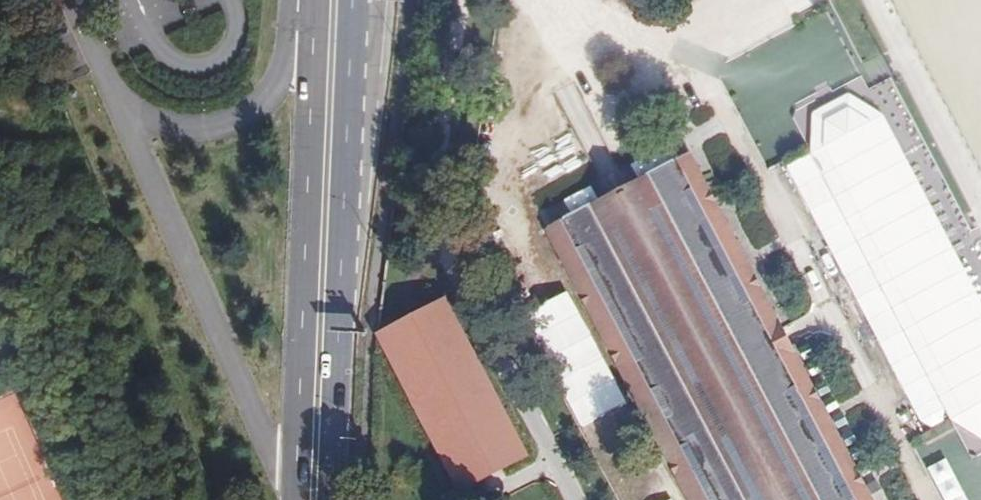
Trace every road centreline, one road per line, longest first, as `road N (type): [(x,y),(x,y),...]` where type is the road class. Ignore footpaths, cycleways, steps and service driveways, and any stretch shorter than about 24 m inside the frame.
road 1 (primary): [(313,0),(291,499)]
road 2 (primary): [(328,499),(352,5)]

